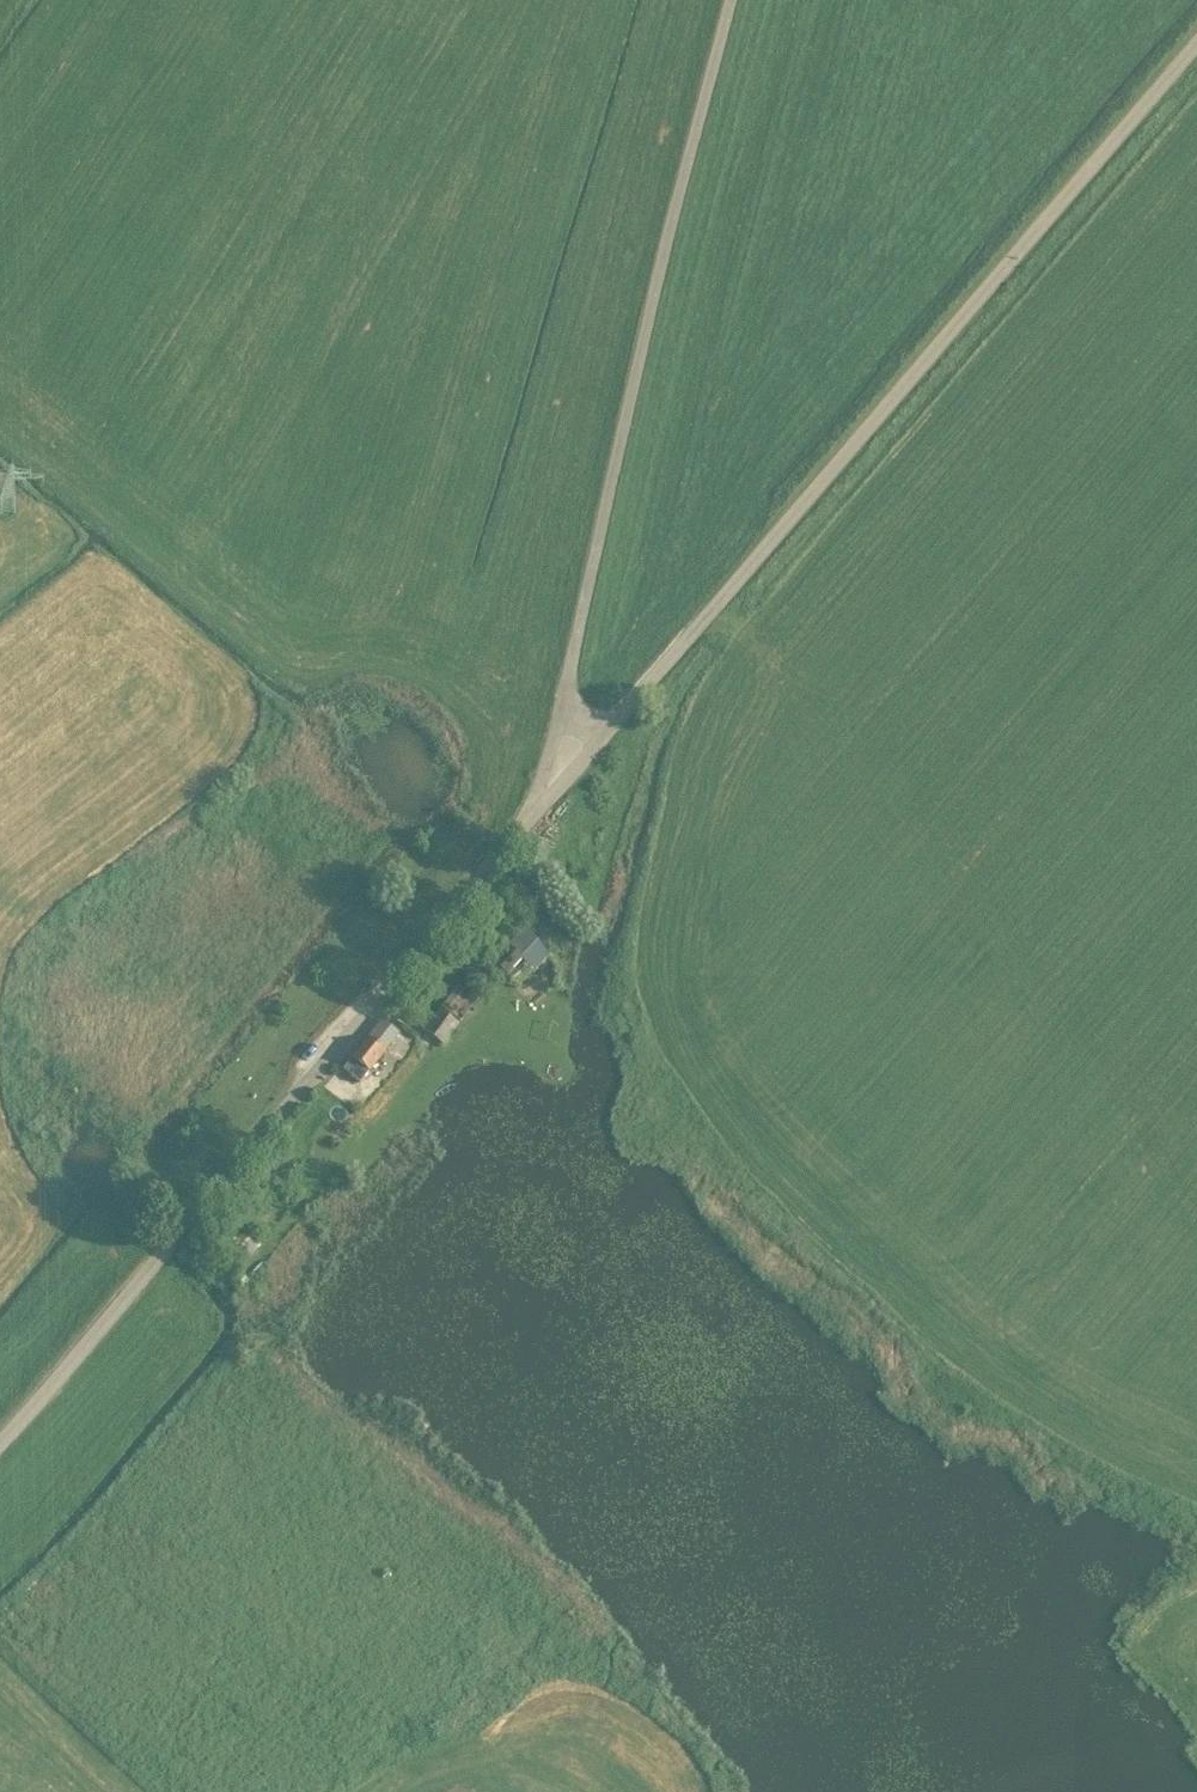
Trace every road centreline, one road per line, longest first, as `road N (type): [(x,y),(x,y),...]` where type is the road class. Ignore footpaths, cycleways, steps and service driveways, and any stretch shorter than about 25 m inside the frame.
road 1 (unclassified): [(1196,35),(605,724)]
road 2 (unclassified): [(0,1433),(532,809)]
road 3 (unclassified): [(558,698),(725,0)]

